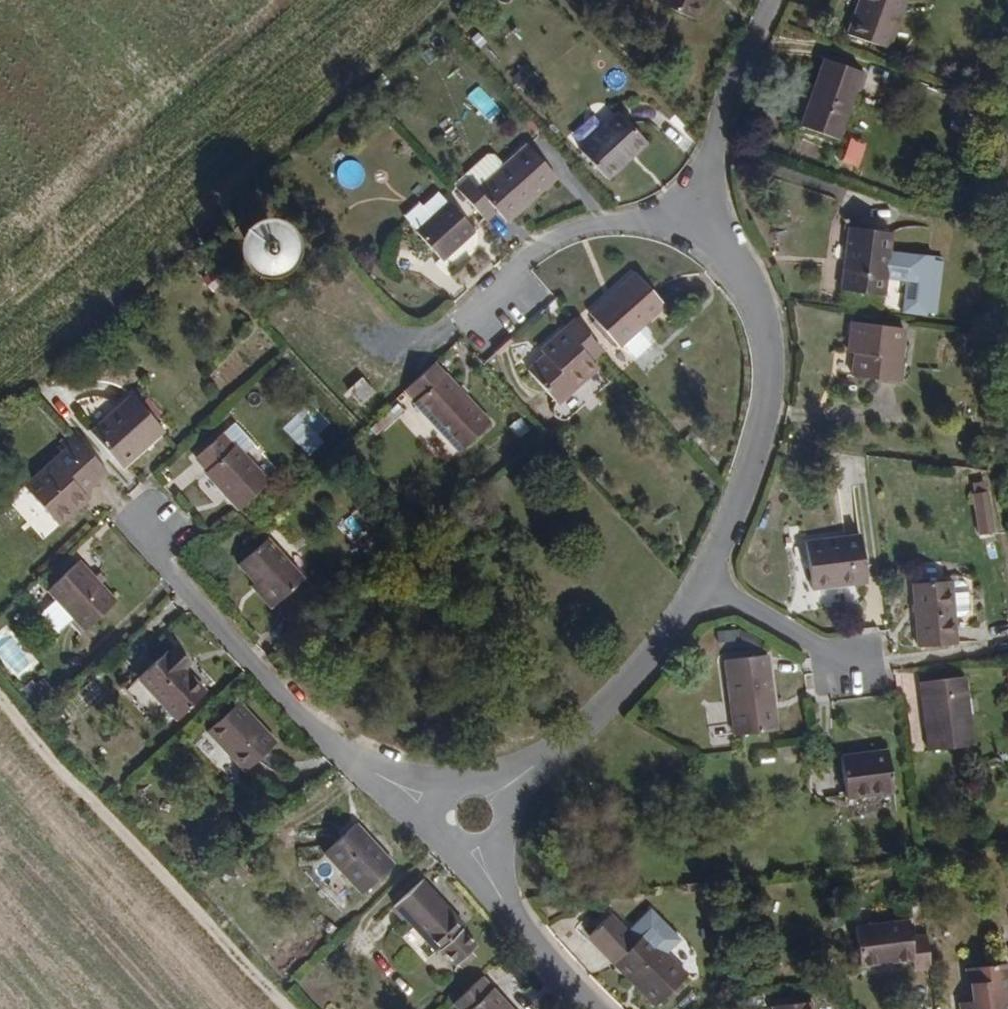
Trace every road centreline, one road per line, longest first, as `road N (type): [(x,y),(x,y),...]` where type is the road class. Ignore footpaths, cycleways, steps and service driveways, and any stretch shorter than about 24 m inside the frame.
road 1 (track): [(290,1008),(0,692)]
road 2 (residential): [(706,594),(771,431),(772,369),(734,264),(696,211)]
road 3 (residential): [(157,514),(170,568),(342,752),(382,777)]
road 4 (residential): [(499,319),(525,258),(590,227),(652,227),(696,211)]
road 5 (residential): [(536,762),(603,704),(706,594)]
road 6 (residential): [(696,211),(775,0)]
road 7 (residential): [(706,594),(862,667)]
road 8 (residential): [(595,1008),(537,950),(495,888)]

